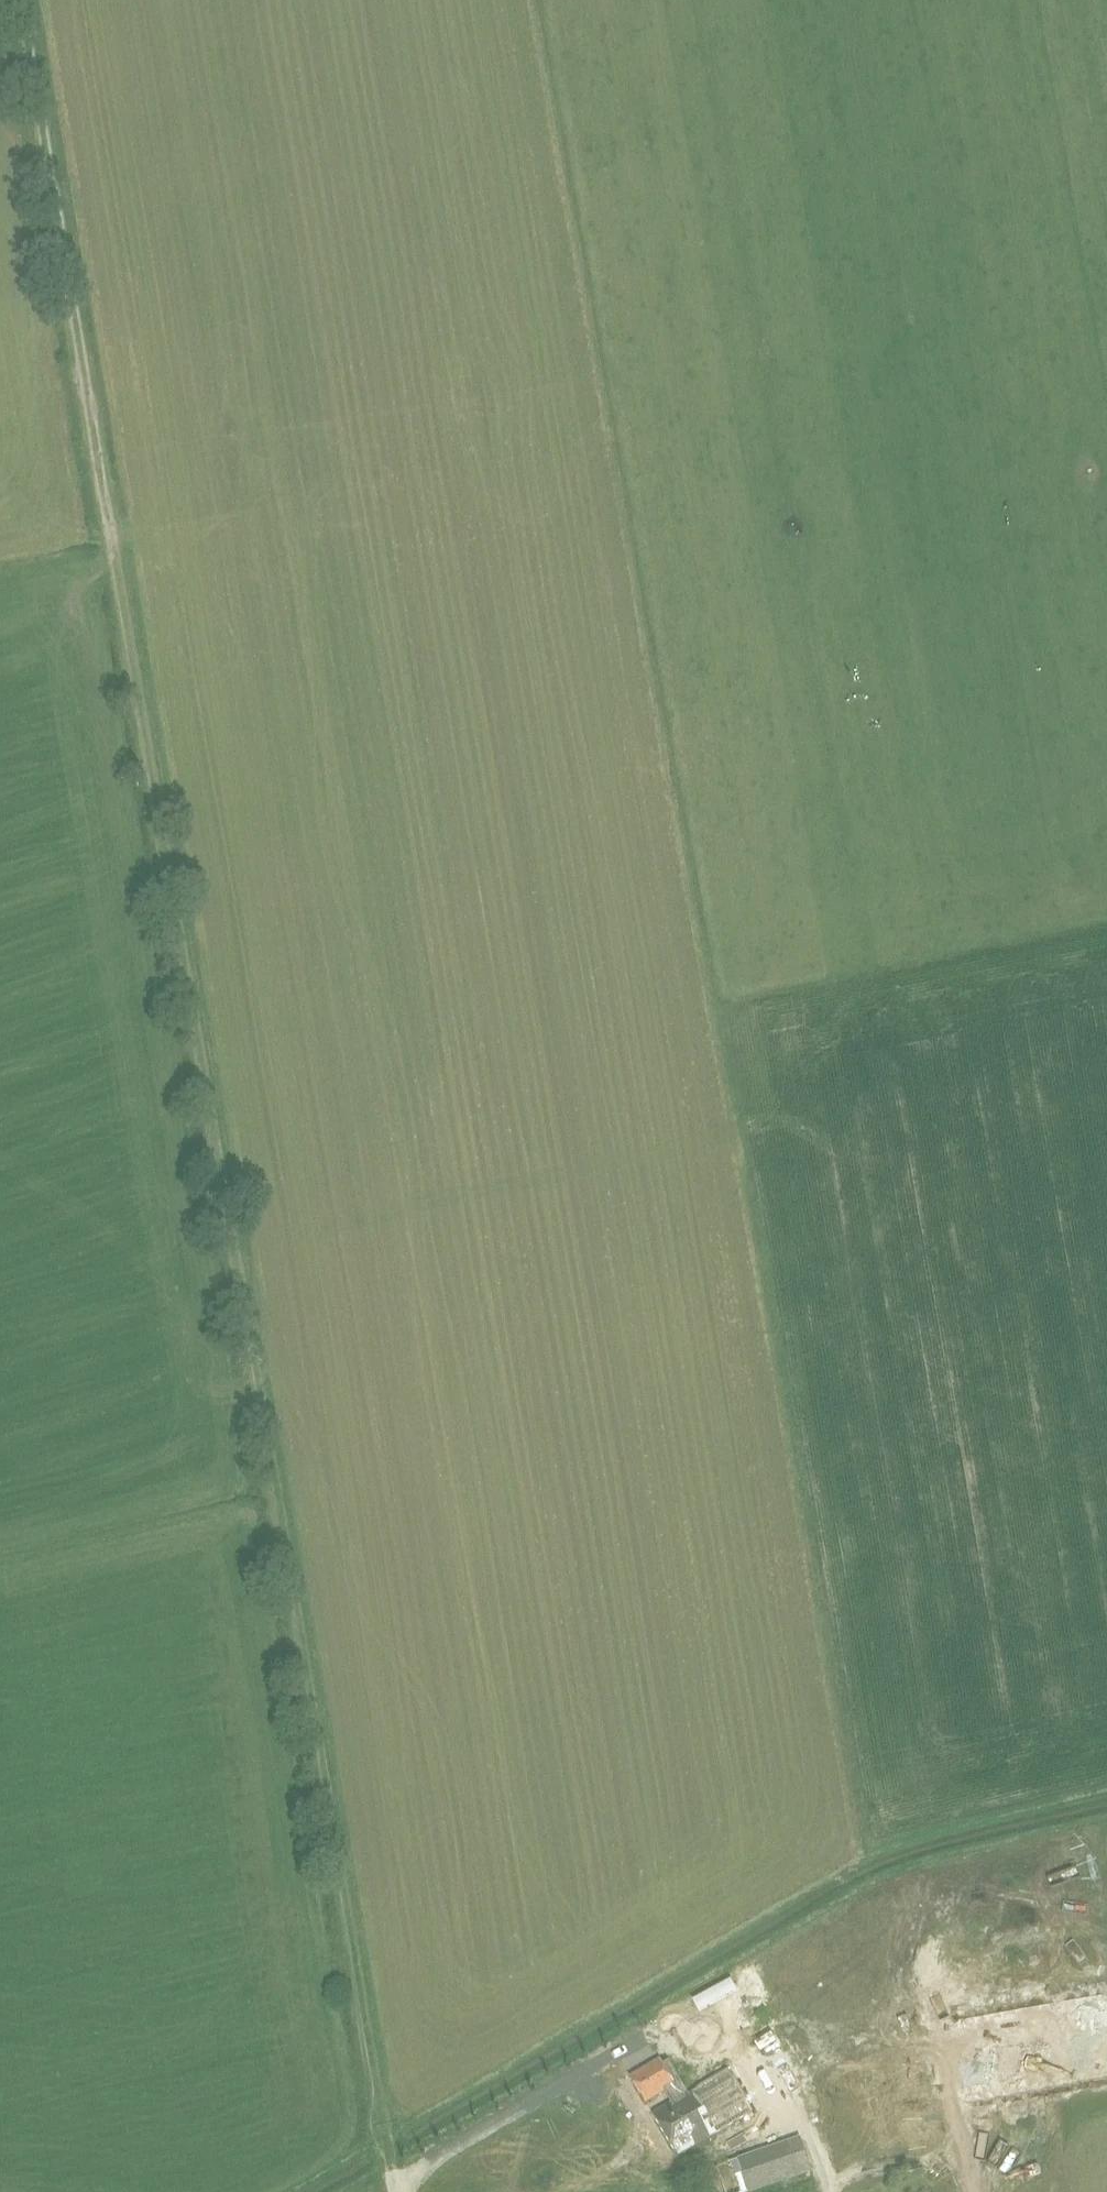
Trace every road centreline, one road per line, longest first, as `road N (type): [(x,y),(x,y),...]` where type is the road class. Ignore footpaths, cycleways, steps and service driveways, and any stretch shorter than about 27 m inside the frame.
road 1 (track): [(23,5),(395,2191)]

